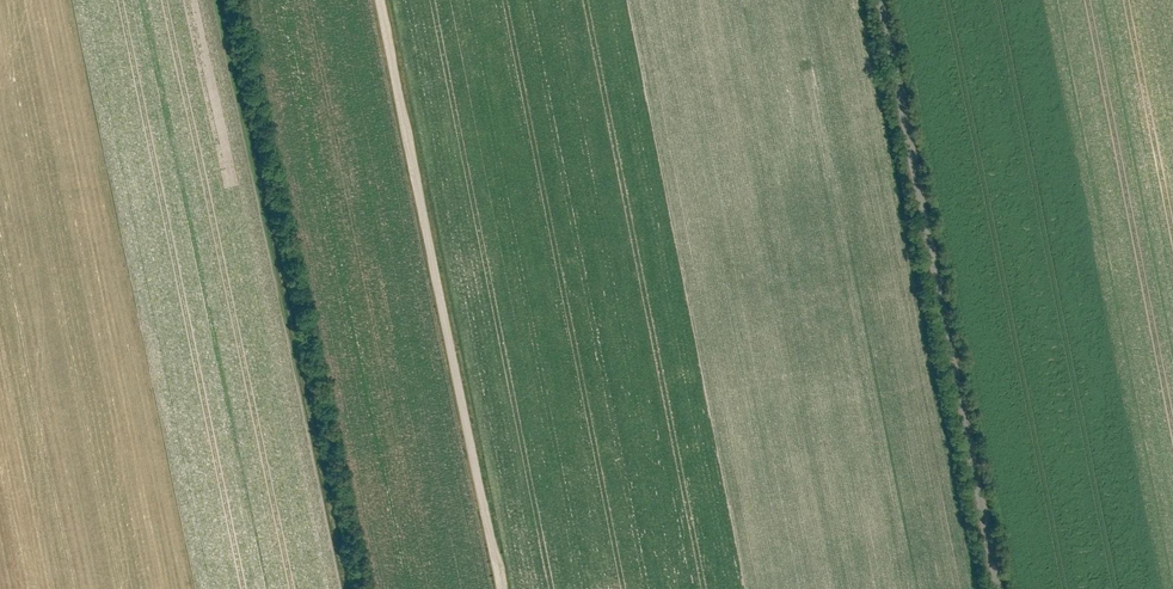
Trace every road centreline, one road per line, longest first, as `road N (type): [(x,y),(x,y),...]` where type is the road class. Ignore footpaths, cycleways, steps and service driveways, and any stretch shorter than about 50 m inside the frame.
road 1 (track): [(383,0),(504,588)]
road 2 (unclassified): [(1001,588),(883,0)]

